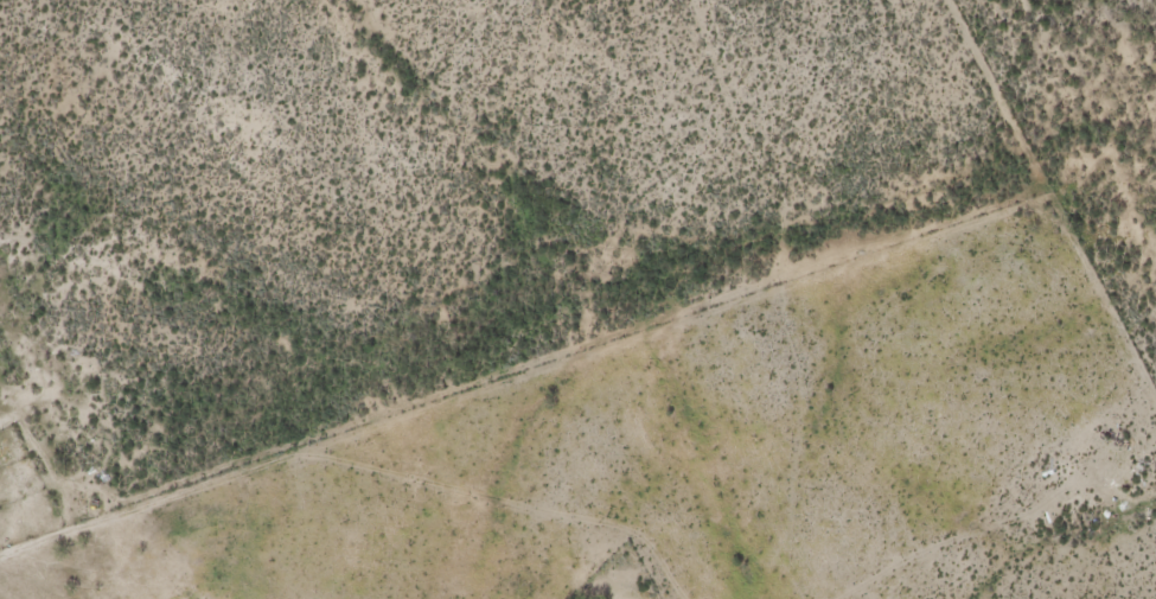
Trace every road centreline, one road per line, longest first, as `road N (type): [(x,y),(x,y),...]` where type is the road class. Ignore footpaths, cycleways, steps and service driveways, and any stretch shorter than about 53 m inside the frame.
road 1 (track): [(765,598),(830,458),(764,119),(697,42),(701,0)]
road 2 (track): [(208,598),(181,541),(25,301),(0,246)]

